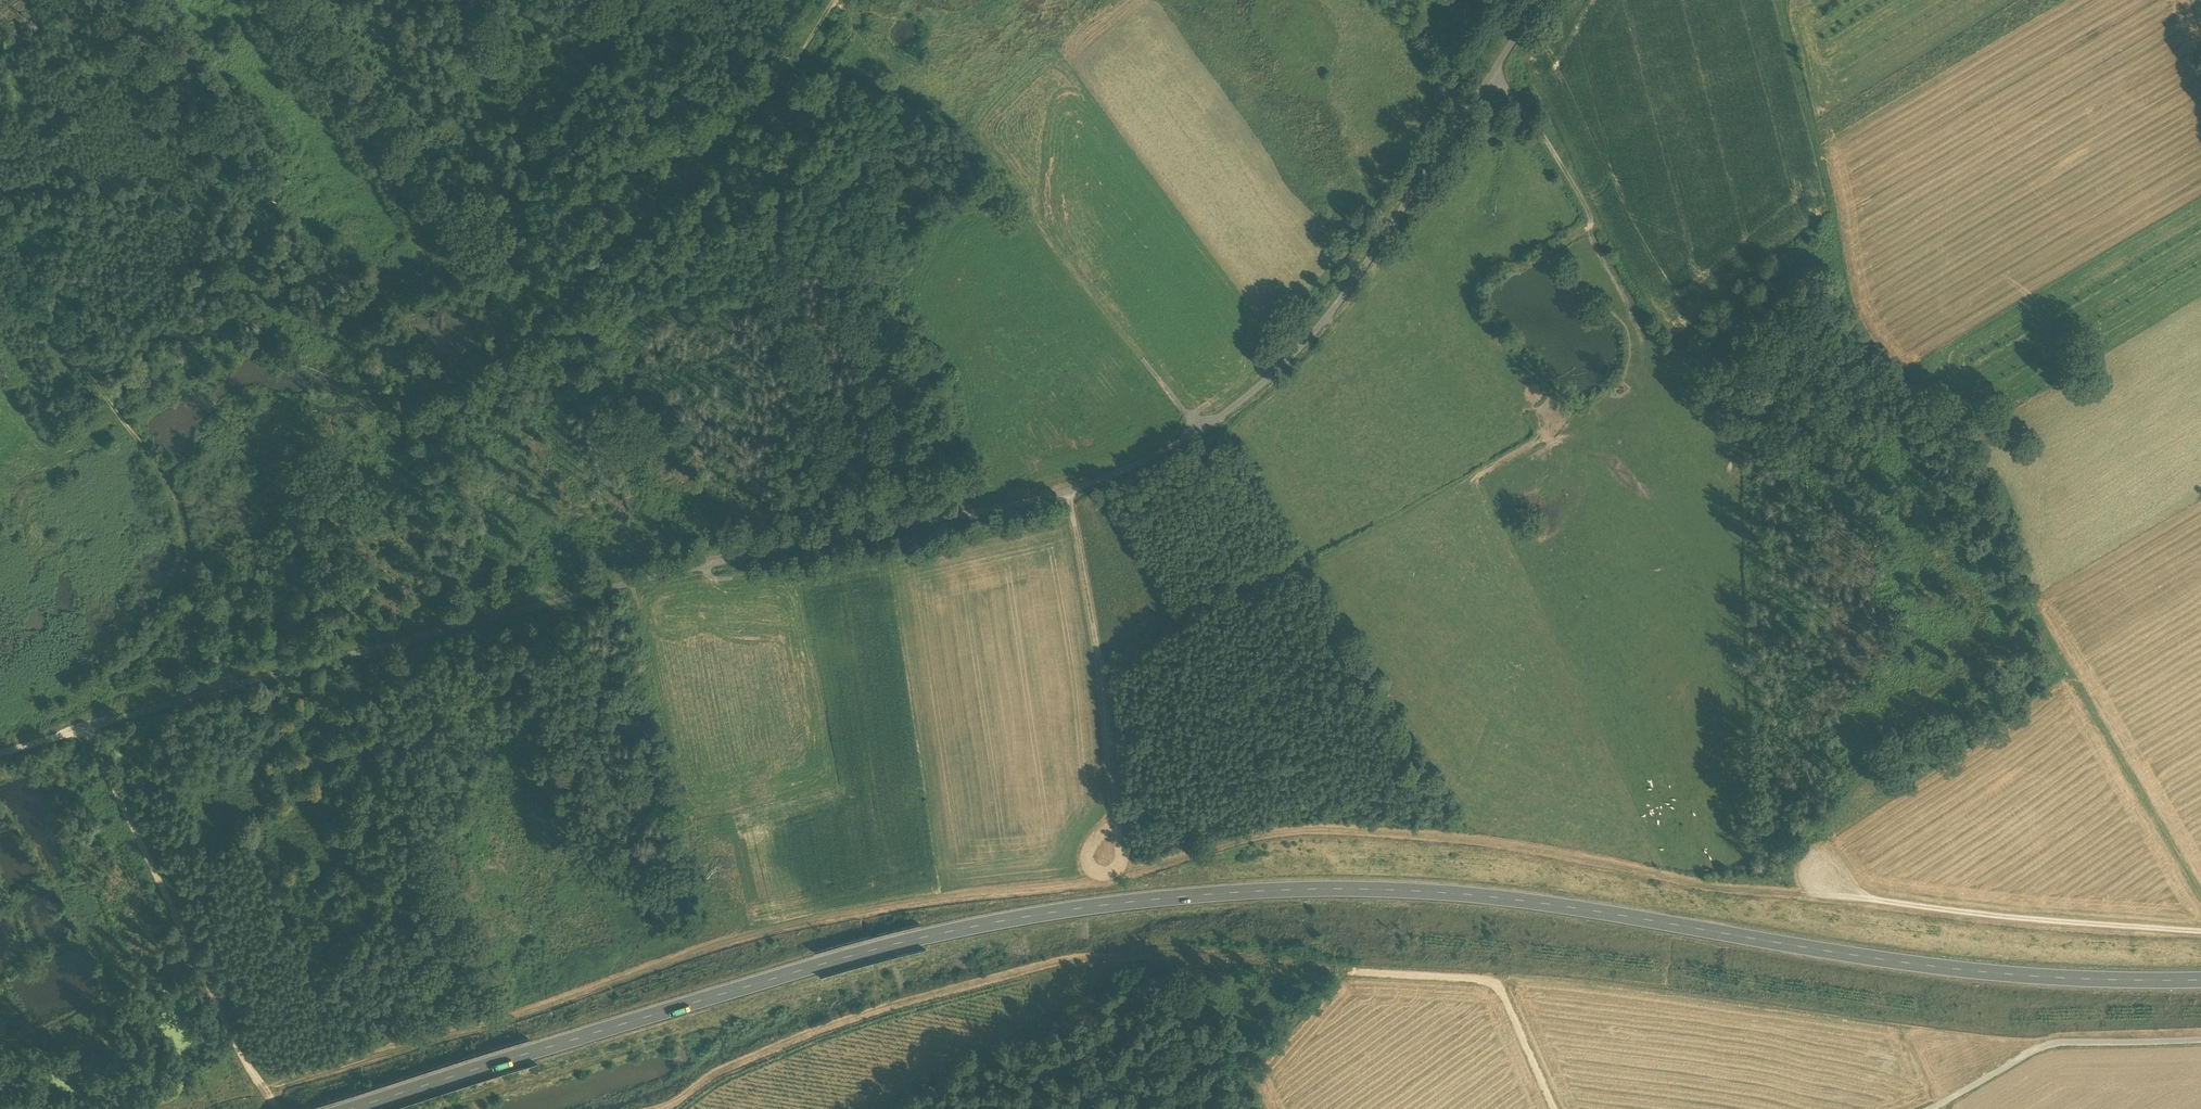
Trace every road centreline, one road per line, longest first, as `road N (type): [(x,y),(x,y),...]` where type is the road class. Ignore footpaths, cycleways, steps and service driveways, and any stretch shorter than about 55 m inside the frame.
road 1 (primary): [(339,1108),(888,945),(1089,905),(1184,897),(1432,898),(1970,975),(2200,984)]
road 2 (track): [(1781,0),(1846,254),(1874,325),(1959,452),(2061,657),(2200,892)]
road 3 (track): [(1068,495),(632,581),(224,688)]
road 4 (track): [(262,1088),(469,1030),(707,948),(632,581)]
road 5 (track): [(1467,839),(1376,830),(1257,831),(1100,880),(916,902),(707,948)]
road 6 (track): [(1467,839),(1725,889),(2200,931)]
road 7 (track): [(1539,0),(1328,316),(1200,430)]
road 8 (track): [(1186,419),(1258,362),(1313,296),(1507,0)]
road 9 (track): [(822,74),(972,143),(1200,430)]
road 10 (track): [(224,688),(163,473),(0,261)]
road 11 (track): [(275,1108),(87,728)]
road 12 (track): [(691,1108),(847,1029),(1023,979)]
road 13 (track): [(1123,826),(1108,692),(1068,495)]
road 14 (track): [(1936,1106),(2051,1044),(2200,1039)]
road 15 (track): [(1491,74),(1558,152),(1603,233)]
road 16 (track): [(1356,976),(1506,991)]
road 17 (track): [(1200,430),(1068,495)]
road 18 (track): [(224,688),(87,728)]
road 19 (track): [(1554,1108),(1506,991)]

